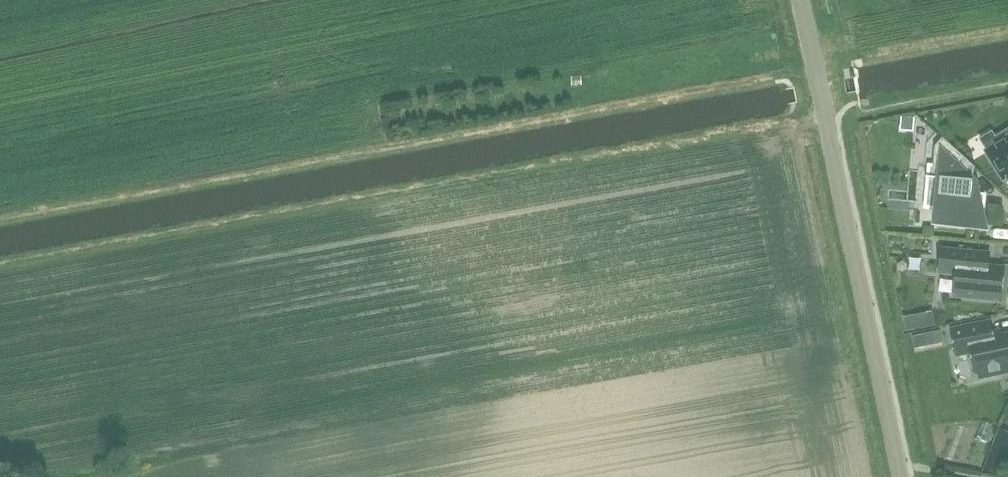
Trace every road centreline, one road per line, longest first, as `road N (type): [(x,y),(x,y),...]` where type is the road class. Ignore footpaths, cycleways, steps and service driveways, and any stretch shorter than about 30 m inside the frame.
road 1 (unclassified): [(901,476),(800,0)]

